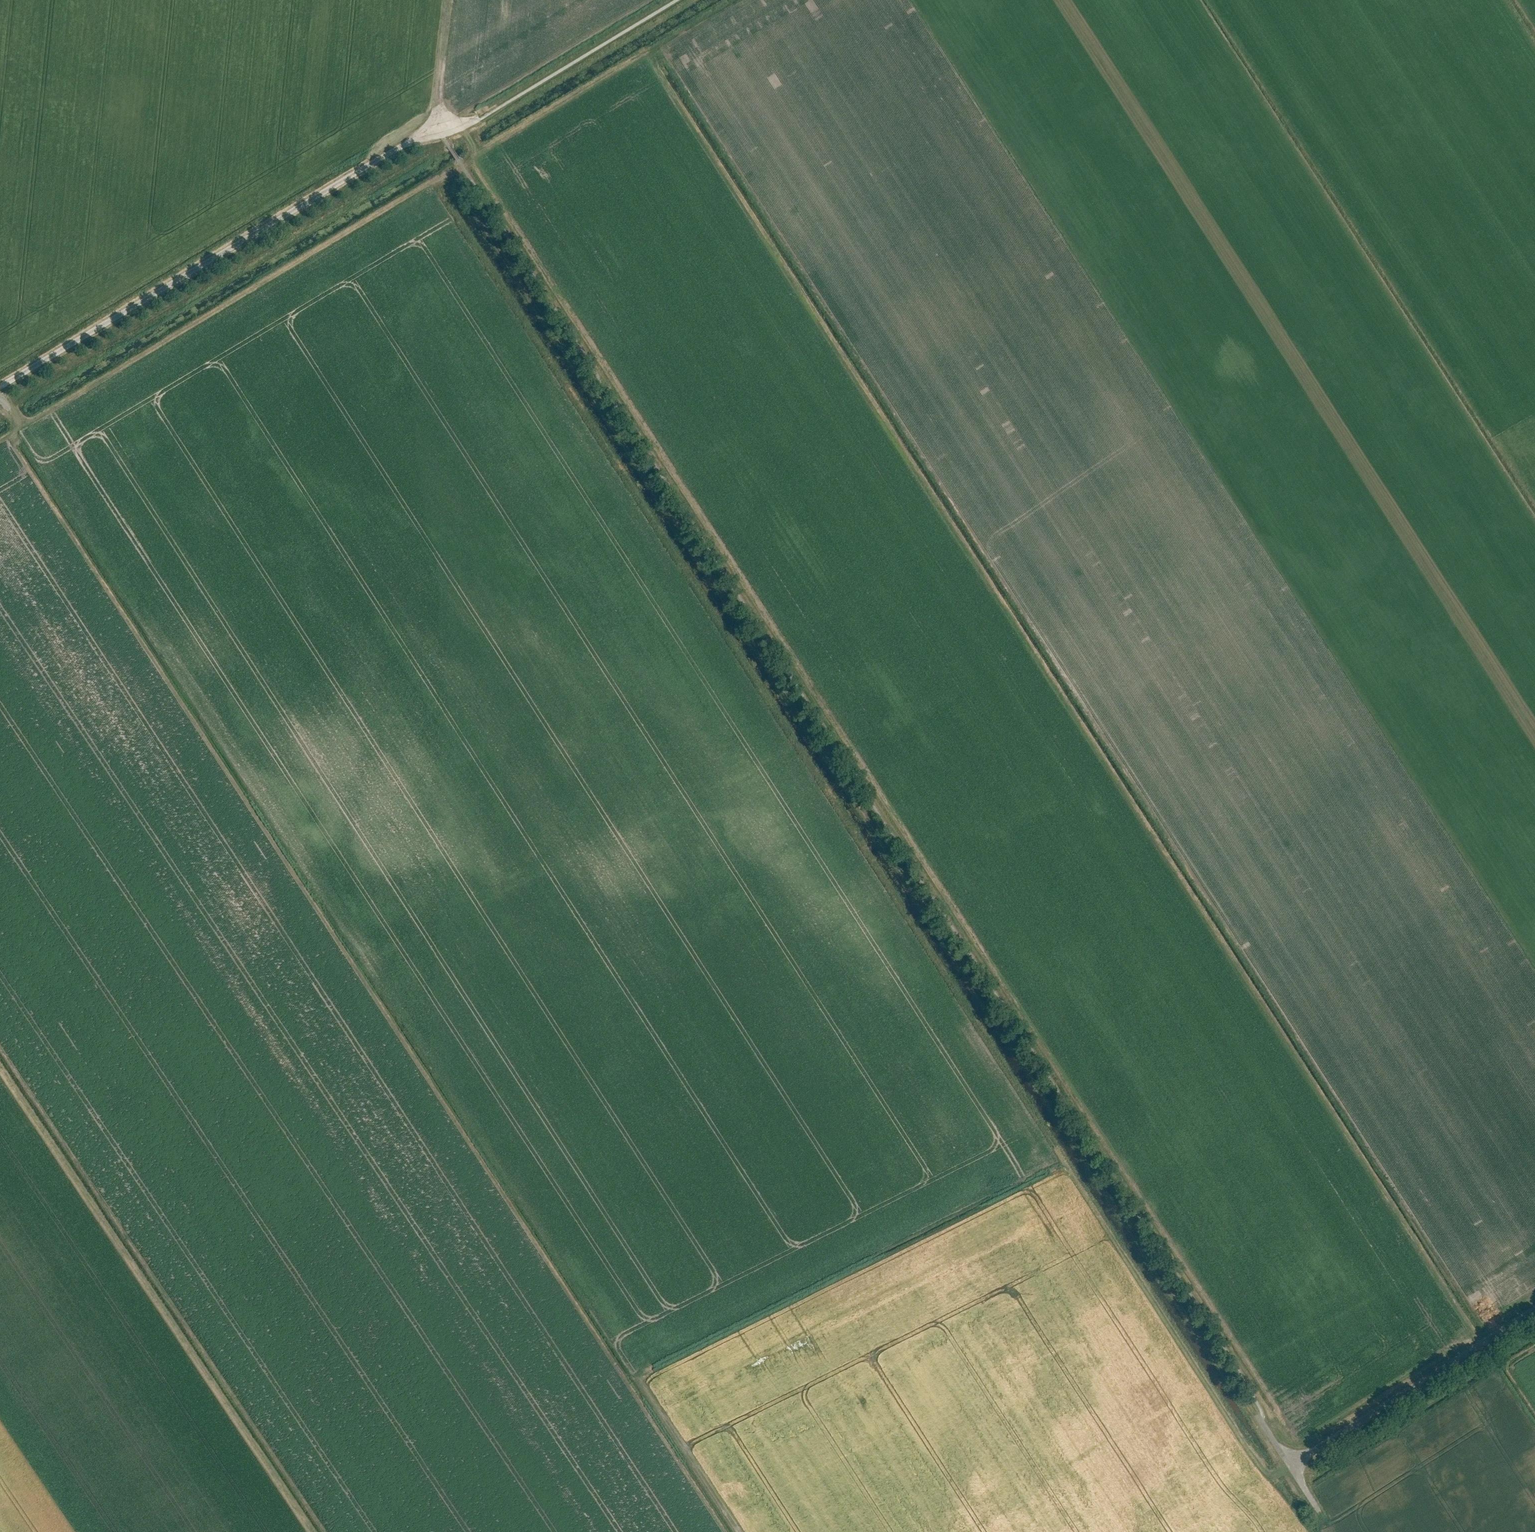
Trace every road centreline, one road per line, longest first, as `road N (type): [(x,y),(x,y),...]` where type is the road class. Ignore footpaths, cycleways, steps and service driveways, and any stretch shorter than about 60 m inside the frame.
road 1 (unclassified): [(0,385),(439,130)]
road 2 (unclassified): [(1261,1420),(1280,1448),(1306,1455),(1534,1309)]

